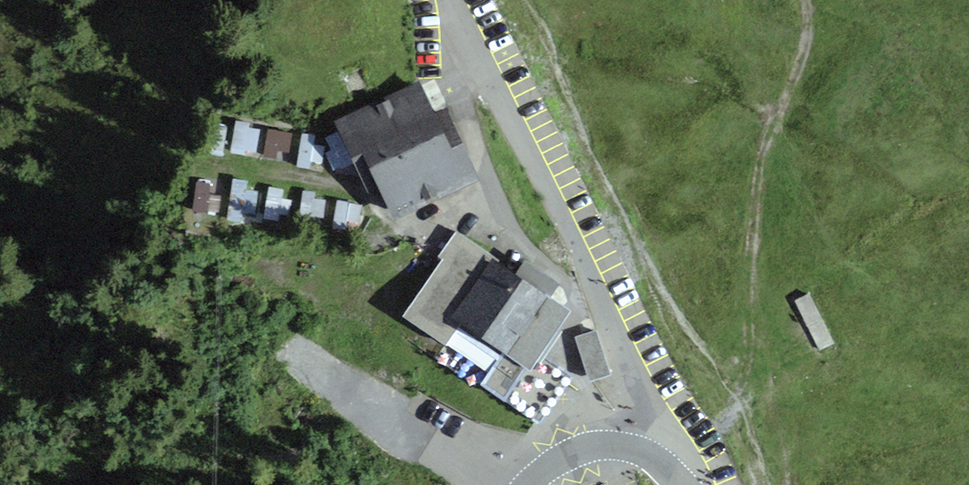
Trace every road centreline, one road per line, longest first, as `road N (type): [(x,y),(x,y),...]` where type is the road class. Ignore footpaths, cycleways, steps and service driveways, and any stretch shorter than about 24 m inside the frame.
road 1 (track): [(641,452),(714,430),(738,398),(750,349),(755,142),(797,54),(801,0)]
road 2 (secondary): [(527,484),(560,458),(603,445),(641,452),(680,484)]

